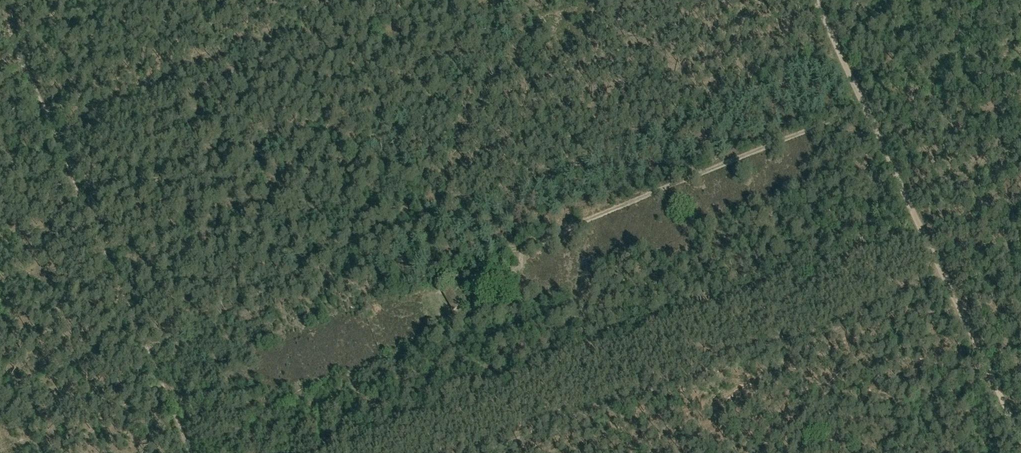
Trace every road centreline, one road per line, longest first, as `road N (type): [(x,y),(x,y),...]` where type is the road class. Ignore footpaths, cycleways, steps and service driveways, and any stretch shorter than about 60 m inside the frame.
road 1 (track): [(862,104),(502,254),(498,268),(514,271),(523,250)]
road 2 (track): [(15,45),(191,452)]
road 3 (track): [(1020,433),(837,55)]

